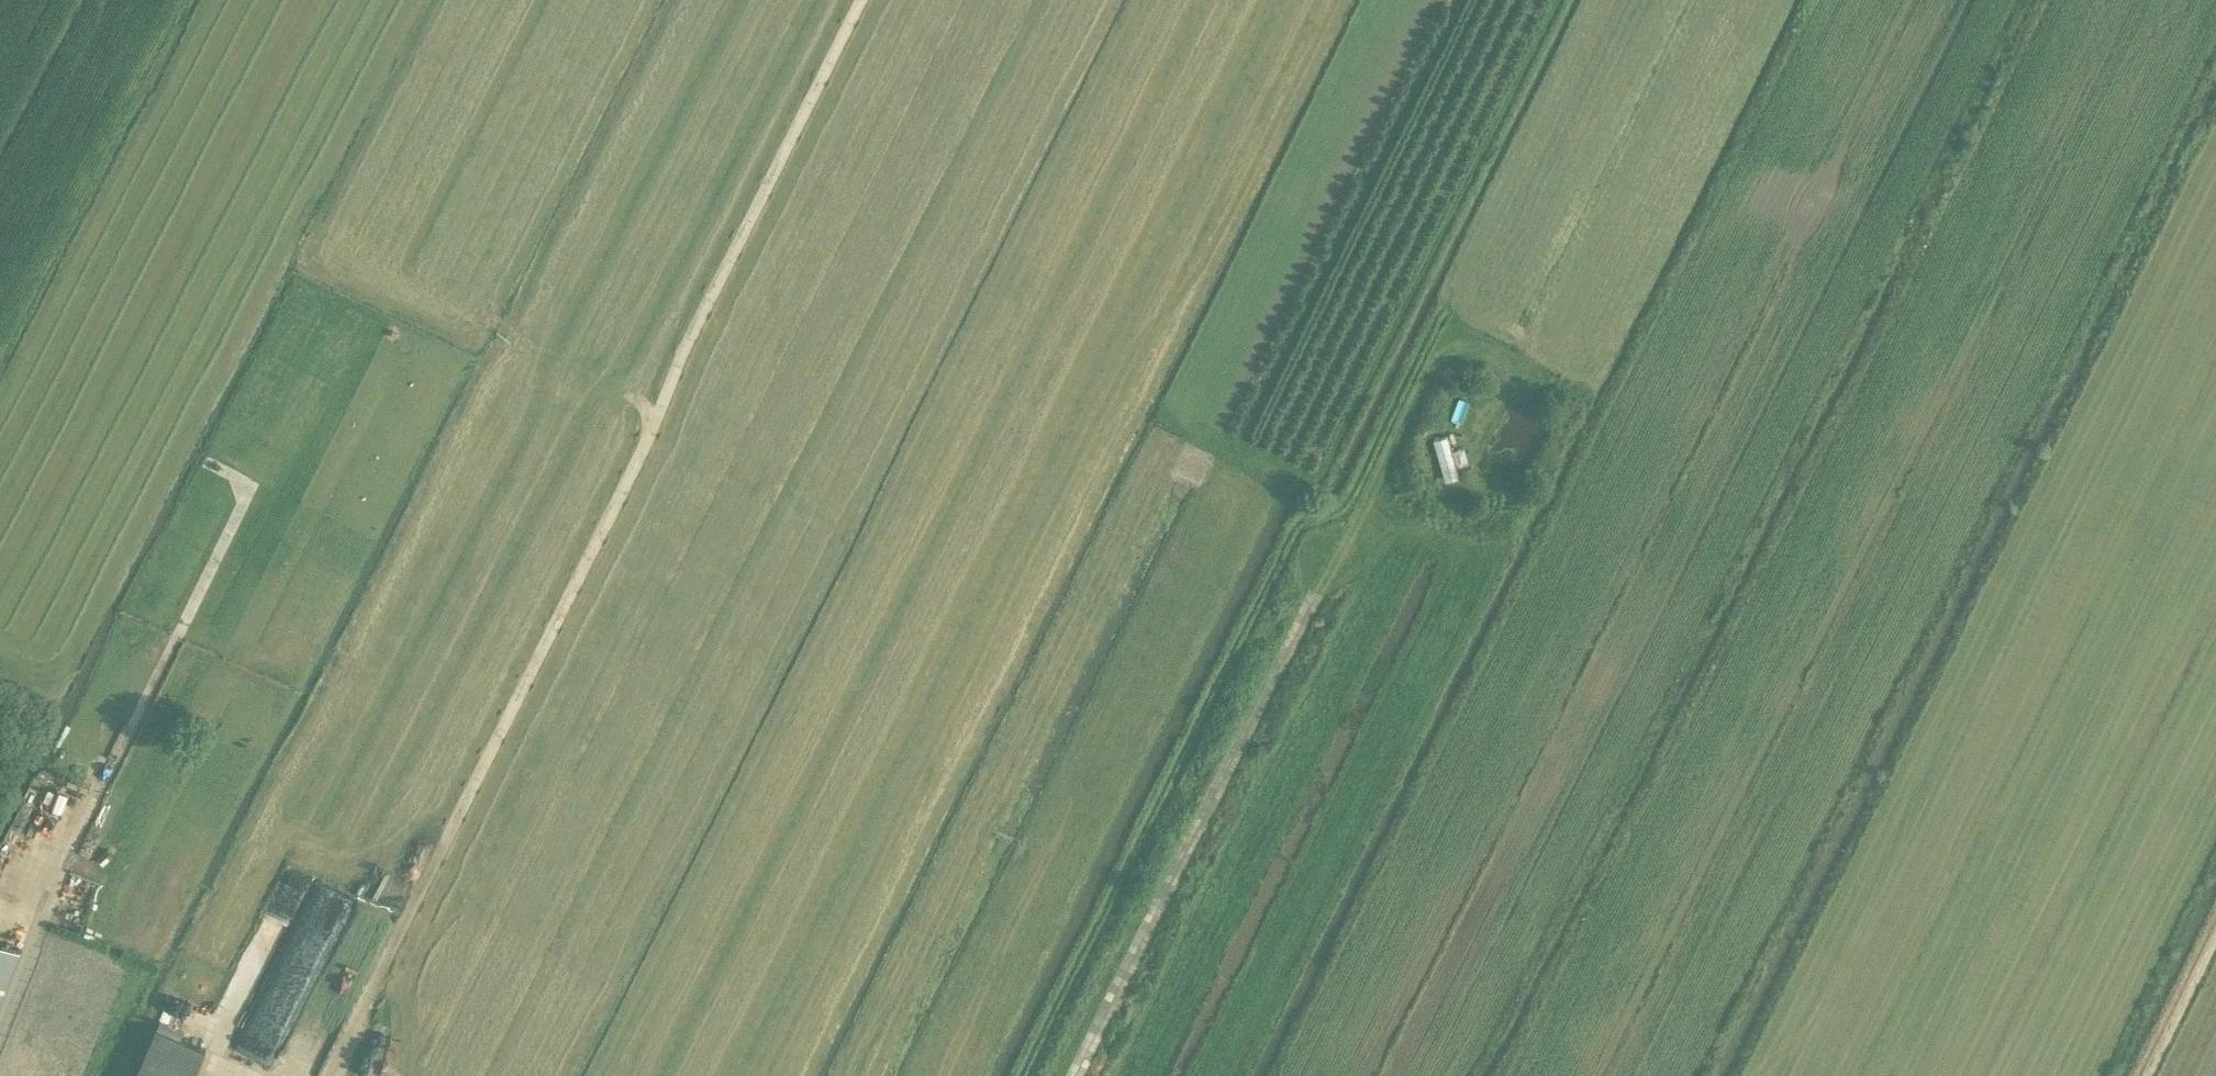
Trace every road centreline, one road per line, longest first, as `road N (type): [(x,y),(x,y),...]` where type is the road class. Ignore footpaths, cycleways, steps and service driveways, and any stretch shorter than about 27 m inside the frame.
road 1 (track): [(330,1075),(869,0)]
road 2 (track): [(1024,1075),(1314,500),(1359,494),(1449,307)]
road 3 (track): [(0,1033),(61,880),(260,472)]
road 4 (track): [(670,399),(487,300)]
road 5 (track): [(2149,1075),(2215,939)]

